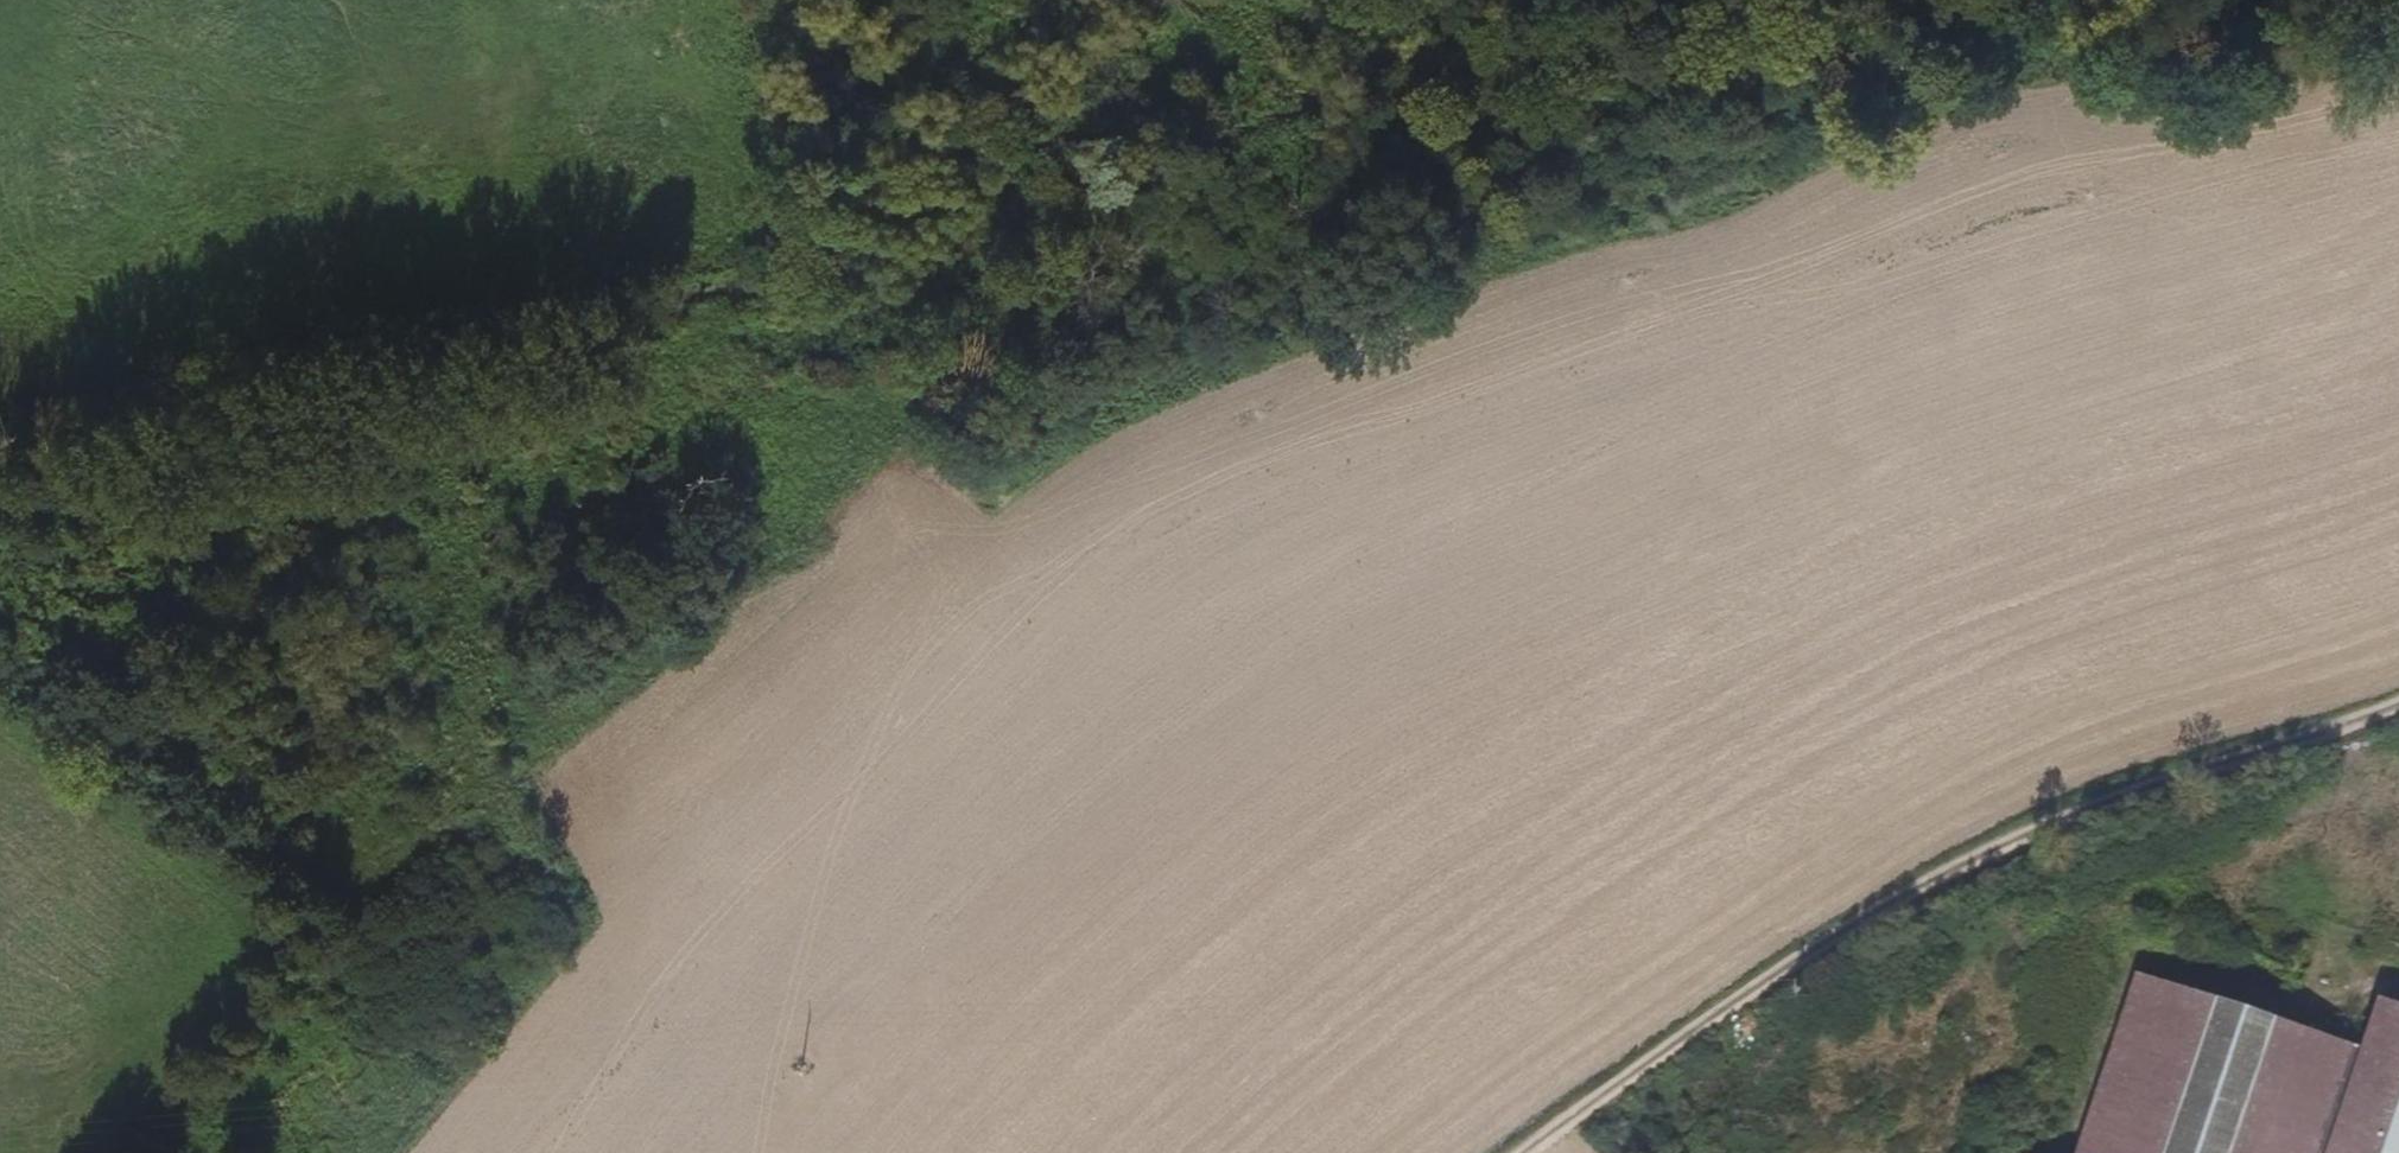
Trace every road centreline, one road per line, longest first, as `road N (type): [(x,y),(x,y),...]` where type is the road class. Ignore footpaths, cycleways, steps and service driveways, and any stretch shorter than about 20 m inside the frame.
road 1 (track): [(1498,1152),(1937,856),(2052,797),(2398,692)]

